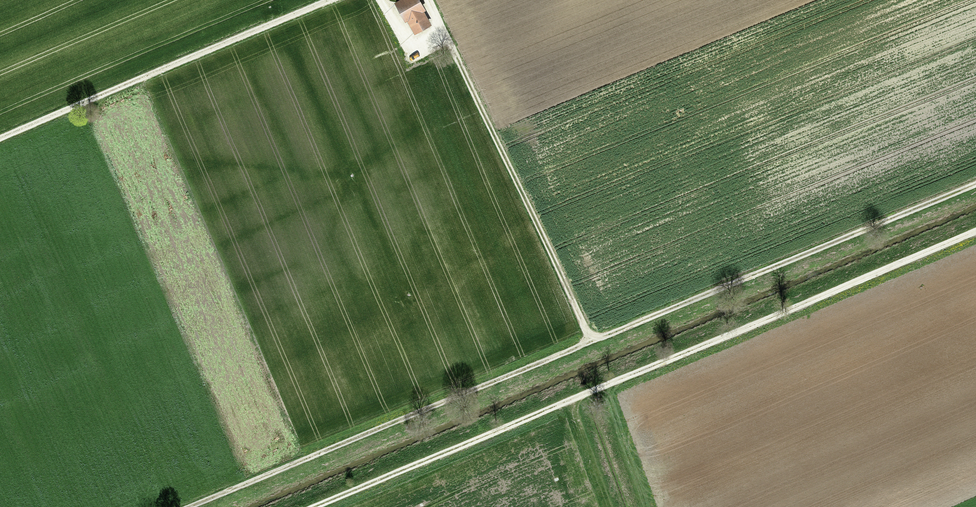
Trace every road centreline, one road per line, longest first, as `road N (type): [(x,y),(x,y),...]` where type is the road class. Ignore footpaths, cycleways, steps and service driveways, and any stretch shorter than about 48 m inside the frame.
road 1 (track): [(193,506),(975,185)]
road 2 (track): [(975,231),(315,506)]
road 3 (track): [(429,0),(590,343)]
road 4 (track): [(0,138),(325,0)]

